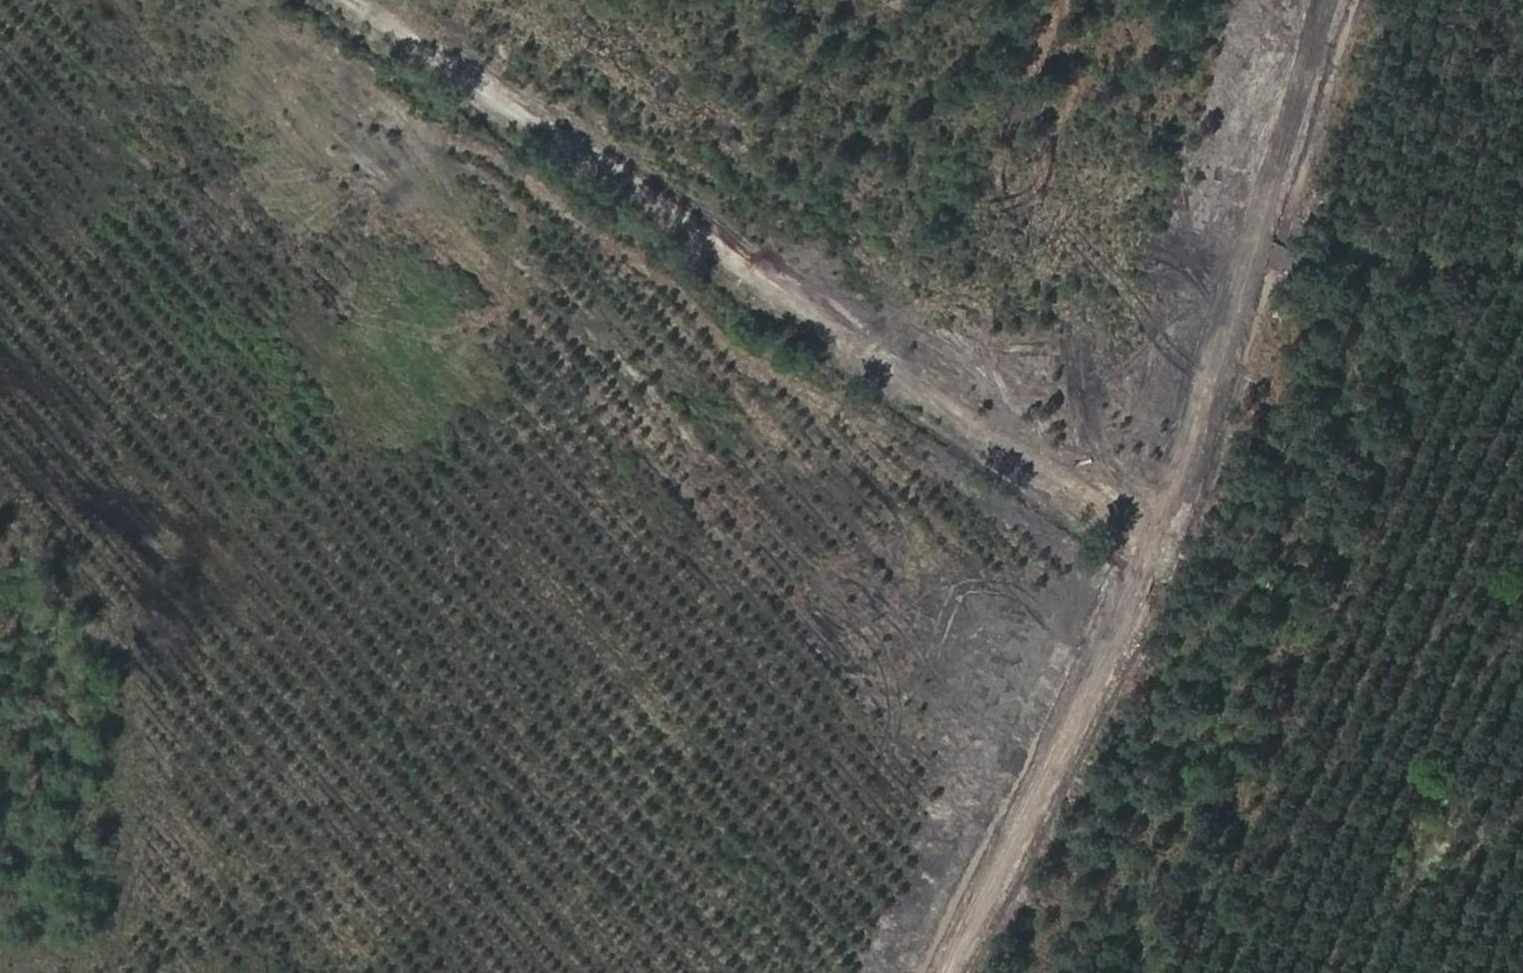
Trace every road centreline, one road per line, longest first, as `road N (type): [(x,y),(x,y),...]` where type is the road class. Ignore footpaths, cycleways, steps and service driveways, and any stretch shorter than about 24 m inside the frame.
road 1 (track): [(1331,0),(1133,600),(946,972)]
road 2 (track): [(353,0),(1024,459),(1150,530)]

